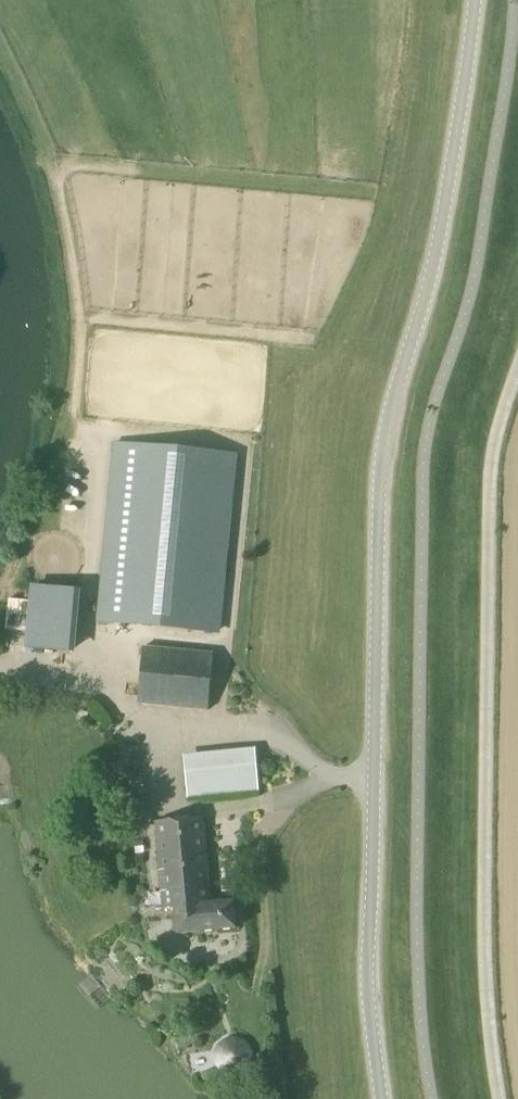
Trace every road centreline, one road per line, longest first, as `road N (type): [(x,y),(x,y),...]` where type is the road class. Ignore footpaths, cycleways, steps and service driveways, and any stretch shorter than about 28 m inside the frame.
road 1 (unclassified): [(384,1098),(374,914),(377,505),(384,432),(431,268),(467,96),(473,0)]
road 2 (track): [(517,361),(492,446),(490,481),(483,948),(499,1098)]

